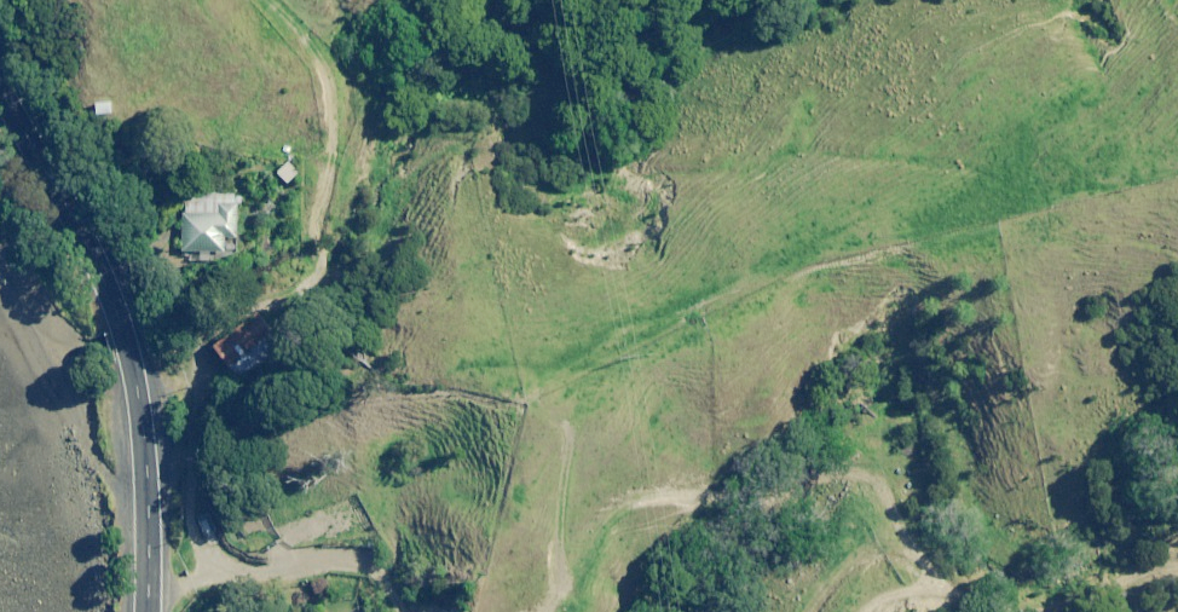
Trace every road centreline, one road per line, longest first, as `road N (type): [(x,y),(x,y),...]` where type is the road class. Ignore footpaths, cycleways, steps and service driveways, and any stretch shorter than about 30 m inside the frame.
road 1 (track): [(470,611),(549,559),(595,500),(626,477),(783,427),(820,423),(857,439),(888,477),(903,522),(901,541)]
road 2 (primary): [(150,611),(152,469),(135,360),(95,246),(0,79)]
road 3 (track): [(832,594),(859,553),(901,541),(1011,544),(1128,519),(1177,518)]
road 4 (track): [(152,553),(221,532),(322,519),(351,529),(401,611)]

